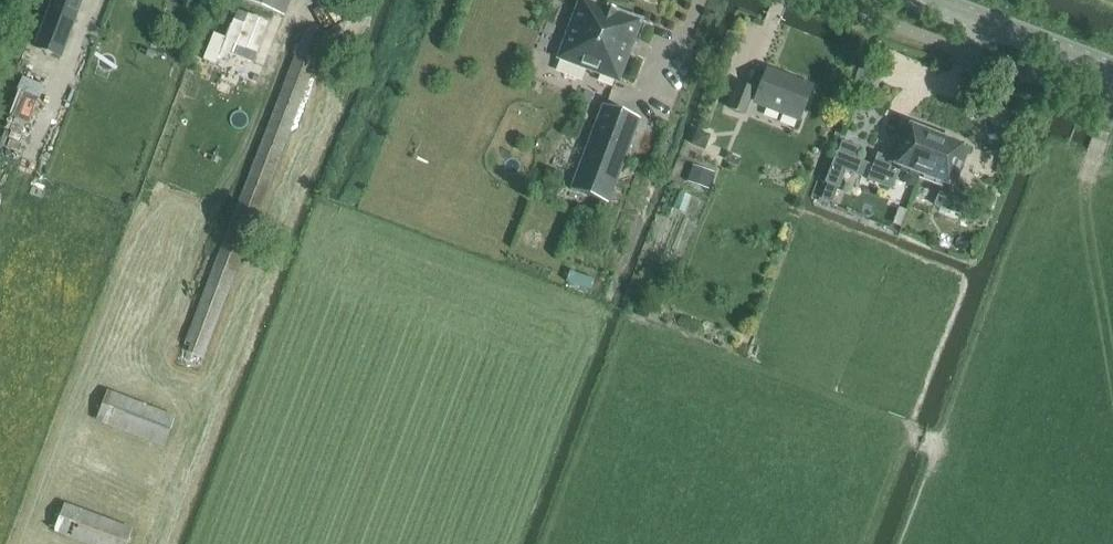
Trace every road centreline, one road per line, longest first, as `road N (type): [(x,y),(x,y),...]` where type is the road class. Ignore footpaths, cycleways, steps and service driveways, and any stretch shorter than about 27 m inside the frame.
road 1 (tertiary): [(1112,71),(926,0)]

